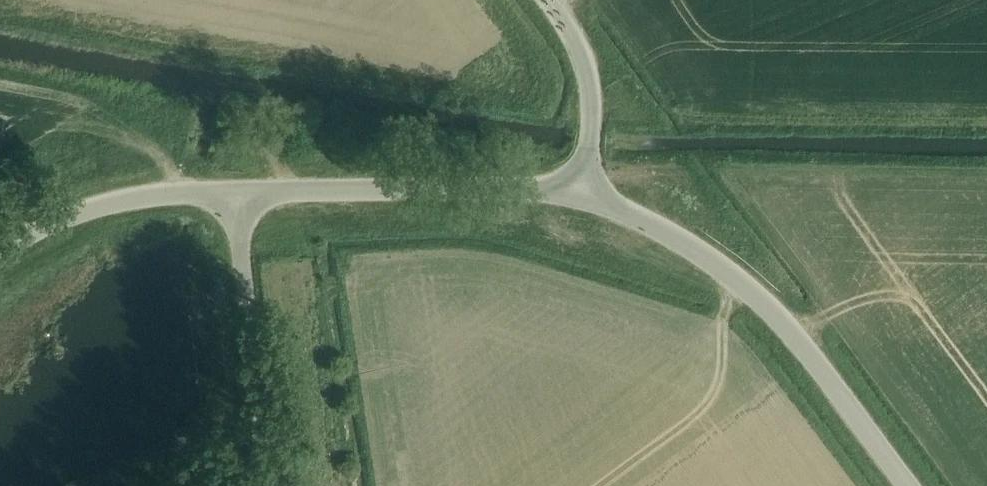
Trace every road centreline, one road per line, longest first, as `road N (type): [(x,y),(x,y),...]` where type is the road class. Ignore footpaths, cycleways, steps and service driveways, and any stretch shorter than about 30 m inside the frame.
road 1 (tertiary): [(906,485),(783,319),(754,292),(653,222),(581,195)]
road 2 (tertiary): [(236,190),(581,195)]
road 3 (unclassified): [(257,485),(262,422),(236,190)]
road 4 (tertiary): [(236,190),(122,199),(0,252)]
road 5 (unclassified): [(581,195),(592,104),(585,59),(549,0)]

